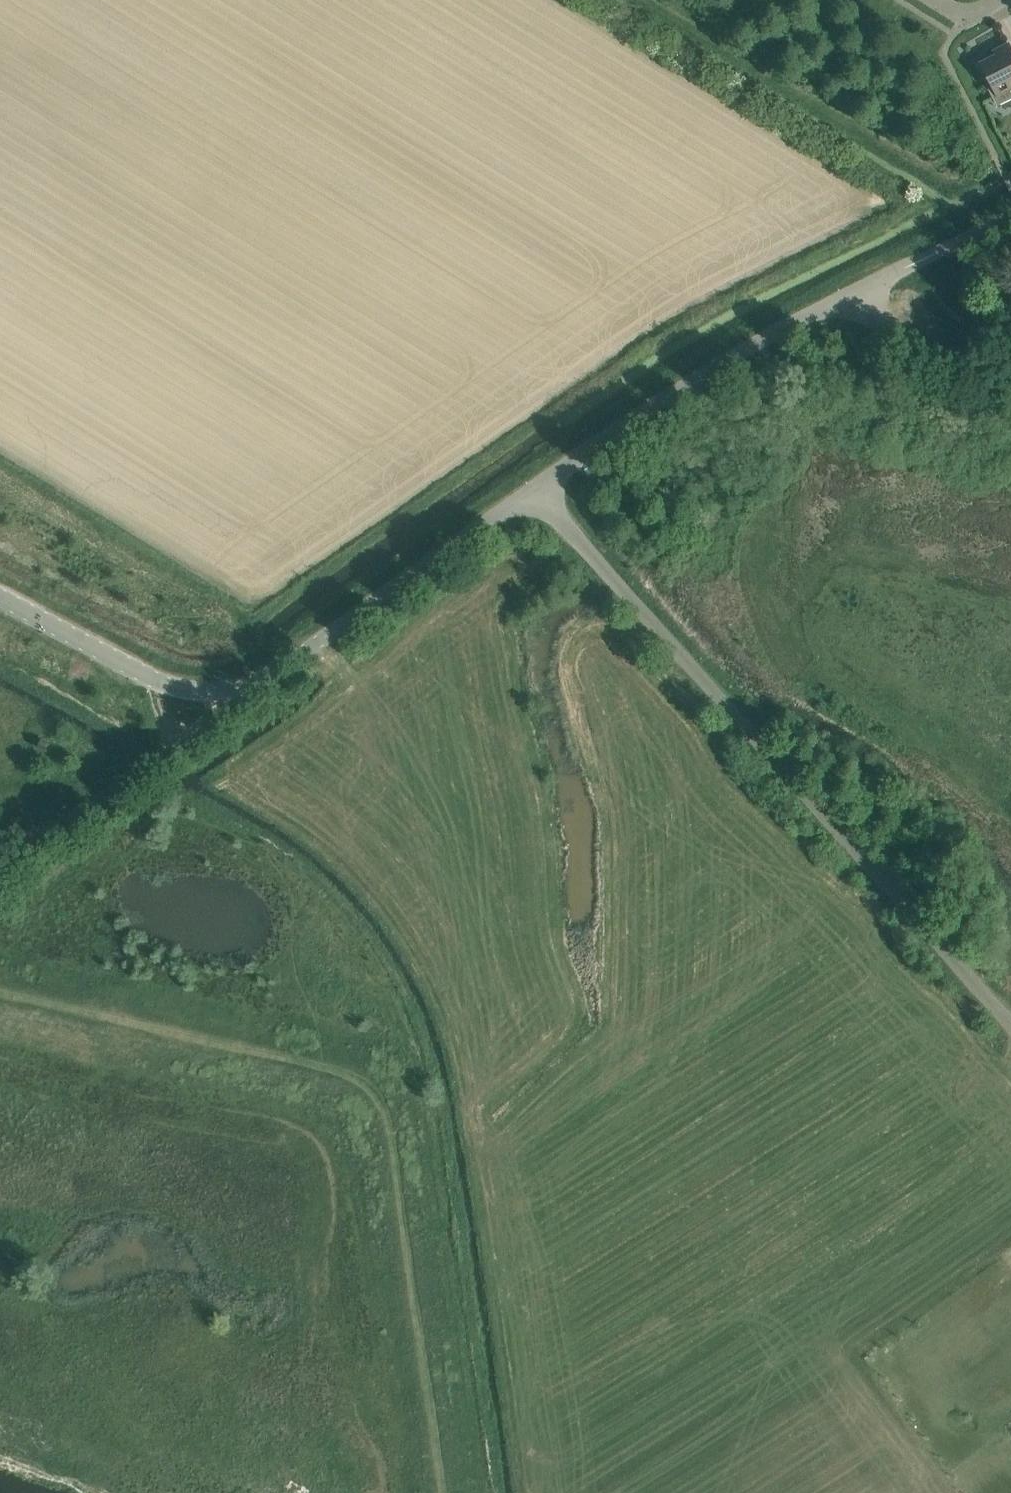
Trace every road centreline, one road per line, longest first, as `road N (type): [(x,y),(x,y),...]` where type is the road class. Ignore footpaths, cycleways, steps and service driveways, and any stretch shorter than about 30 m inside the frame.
road 1 (unclassified): [(1010,1022),(535,489)]
road 2 (unclassified): [(535,489),(235,694),(186,689),(133,669),(0,597)]
road 3 (unclassified): [(535,489),(705,373),(851,290)]
road 4 (track): [(235,694),(63,810),(0,838)]
road 5 (unclassified): [(1010,368),(928,355),(886,328),(851,290)]

